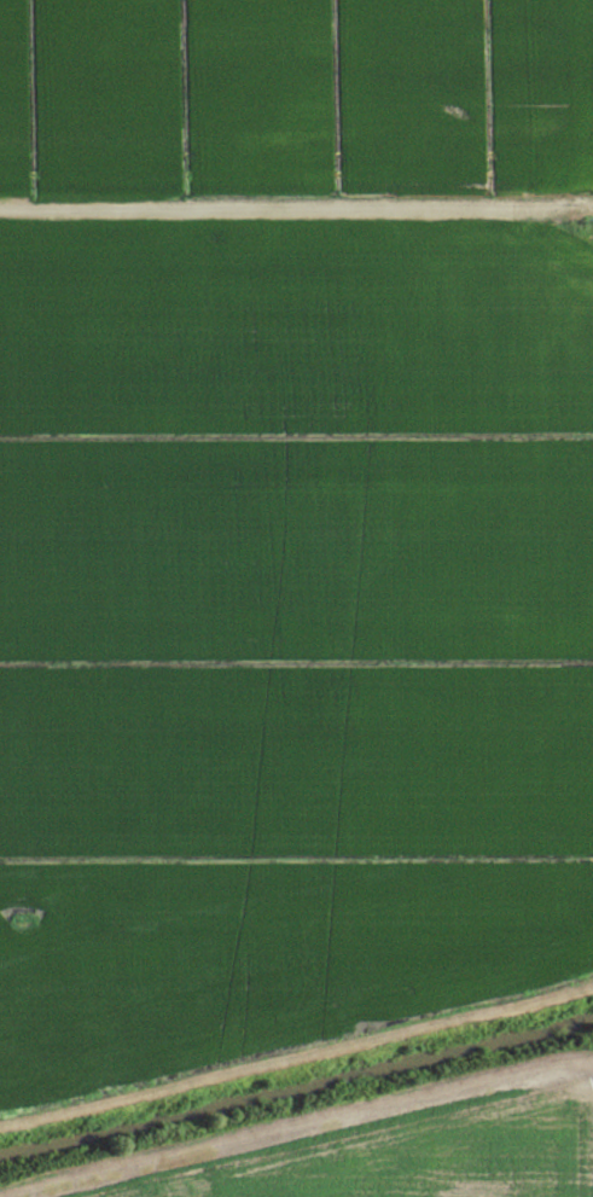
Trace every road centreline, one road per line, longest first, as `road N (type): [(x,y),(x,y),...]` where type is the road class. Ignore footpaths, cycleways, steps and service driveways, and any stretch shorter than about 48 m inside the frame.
road 1 (track): [(592,982),(0,1121)]
road 2 (track): [(592,1062),(0,1190)]
road 3 (track): [(592,207),(0,207)]

